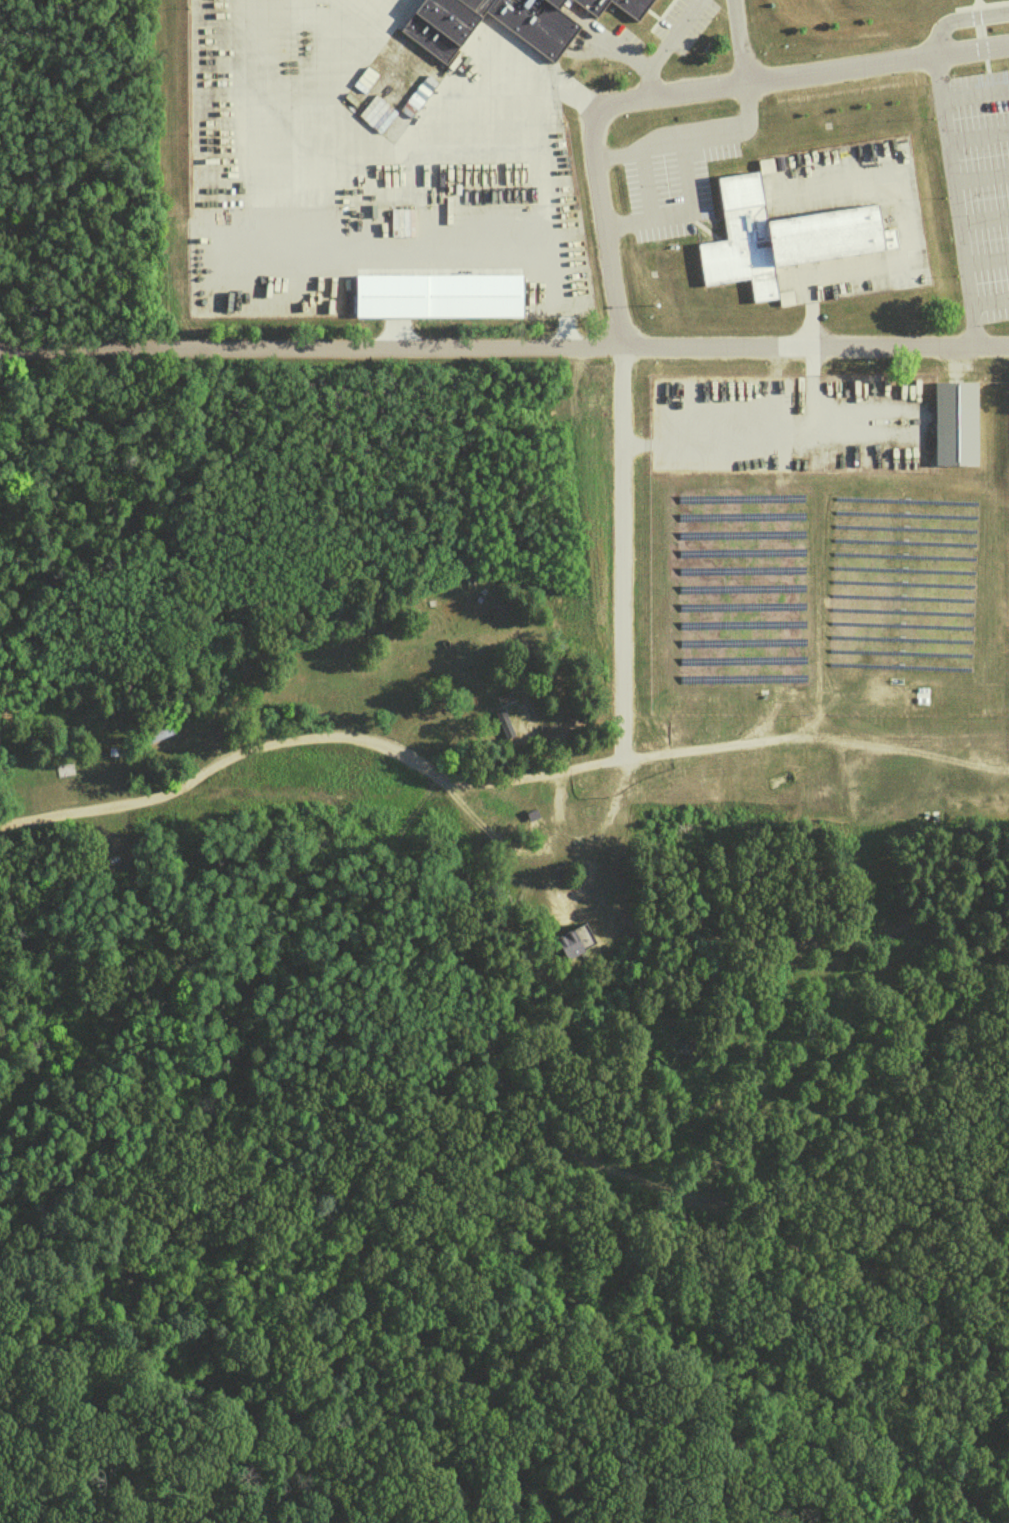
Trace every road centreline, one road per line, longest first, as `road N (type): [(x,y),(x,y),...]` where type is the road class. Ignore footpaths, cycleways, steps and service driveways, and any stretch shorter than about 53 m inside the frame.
road 1 (residential): [(0,350),(1008,345)]
road 2 (residential): [(1008,44),(614,102),(596,114)]
road 3 (residential): [(596,114),(589,142),(621,347)]

